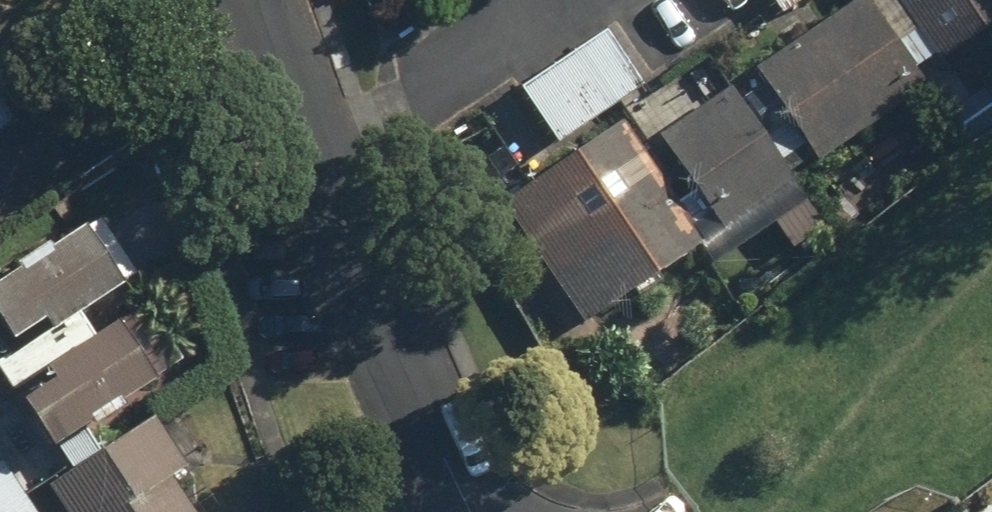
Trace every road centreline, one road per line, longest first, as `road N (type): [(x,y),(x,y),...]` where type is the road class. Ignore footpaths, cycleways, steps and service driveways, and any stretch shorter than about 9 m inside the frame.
road 1 (residential): [(469,511),(343,236),(256,0)]

